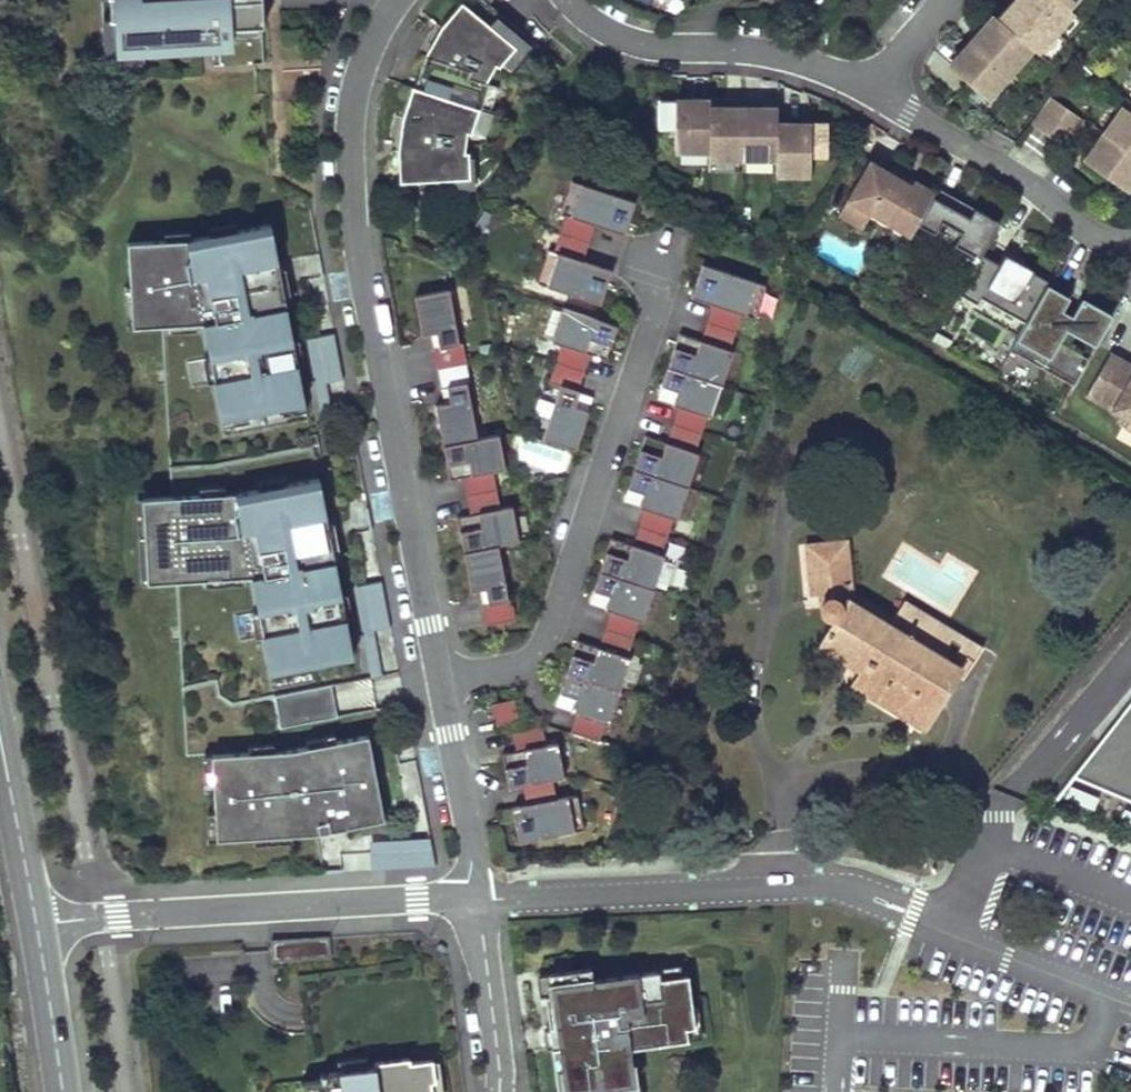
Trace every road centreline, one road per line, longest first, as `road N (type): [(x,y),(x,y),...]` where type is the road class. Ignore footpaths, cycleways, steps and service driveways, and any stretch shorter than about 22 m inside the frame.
road 1 (residential): [(663,276),(531,657),(444,684)]
road 2 (residential): [(350,200),(444,684)]
road 3 (residential): [(36,926),(473,897)]
road 4 (residential): [(583,0),(621,32),(749,39),(883,77)]
road 5 (residential): [(883,77),(1104,231),(1130,236)]
road 6 (residential): [(444,684),(473,897)]
road 7 (residential): [(350,200),(358,110),(396,0)]
road 8 (residential): [(473,897),(496,1041),(496,1091)]
road 9 (tertiary): [(0,738),(36,926)]
road 10 (tertiary): [(36,926),(61,1091)]

